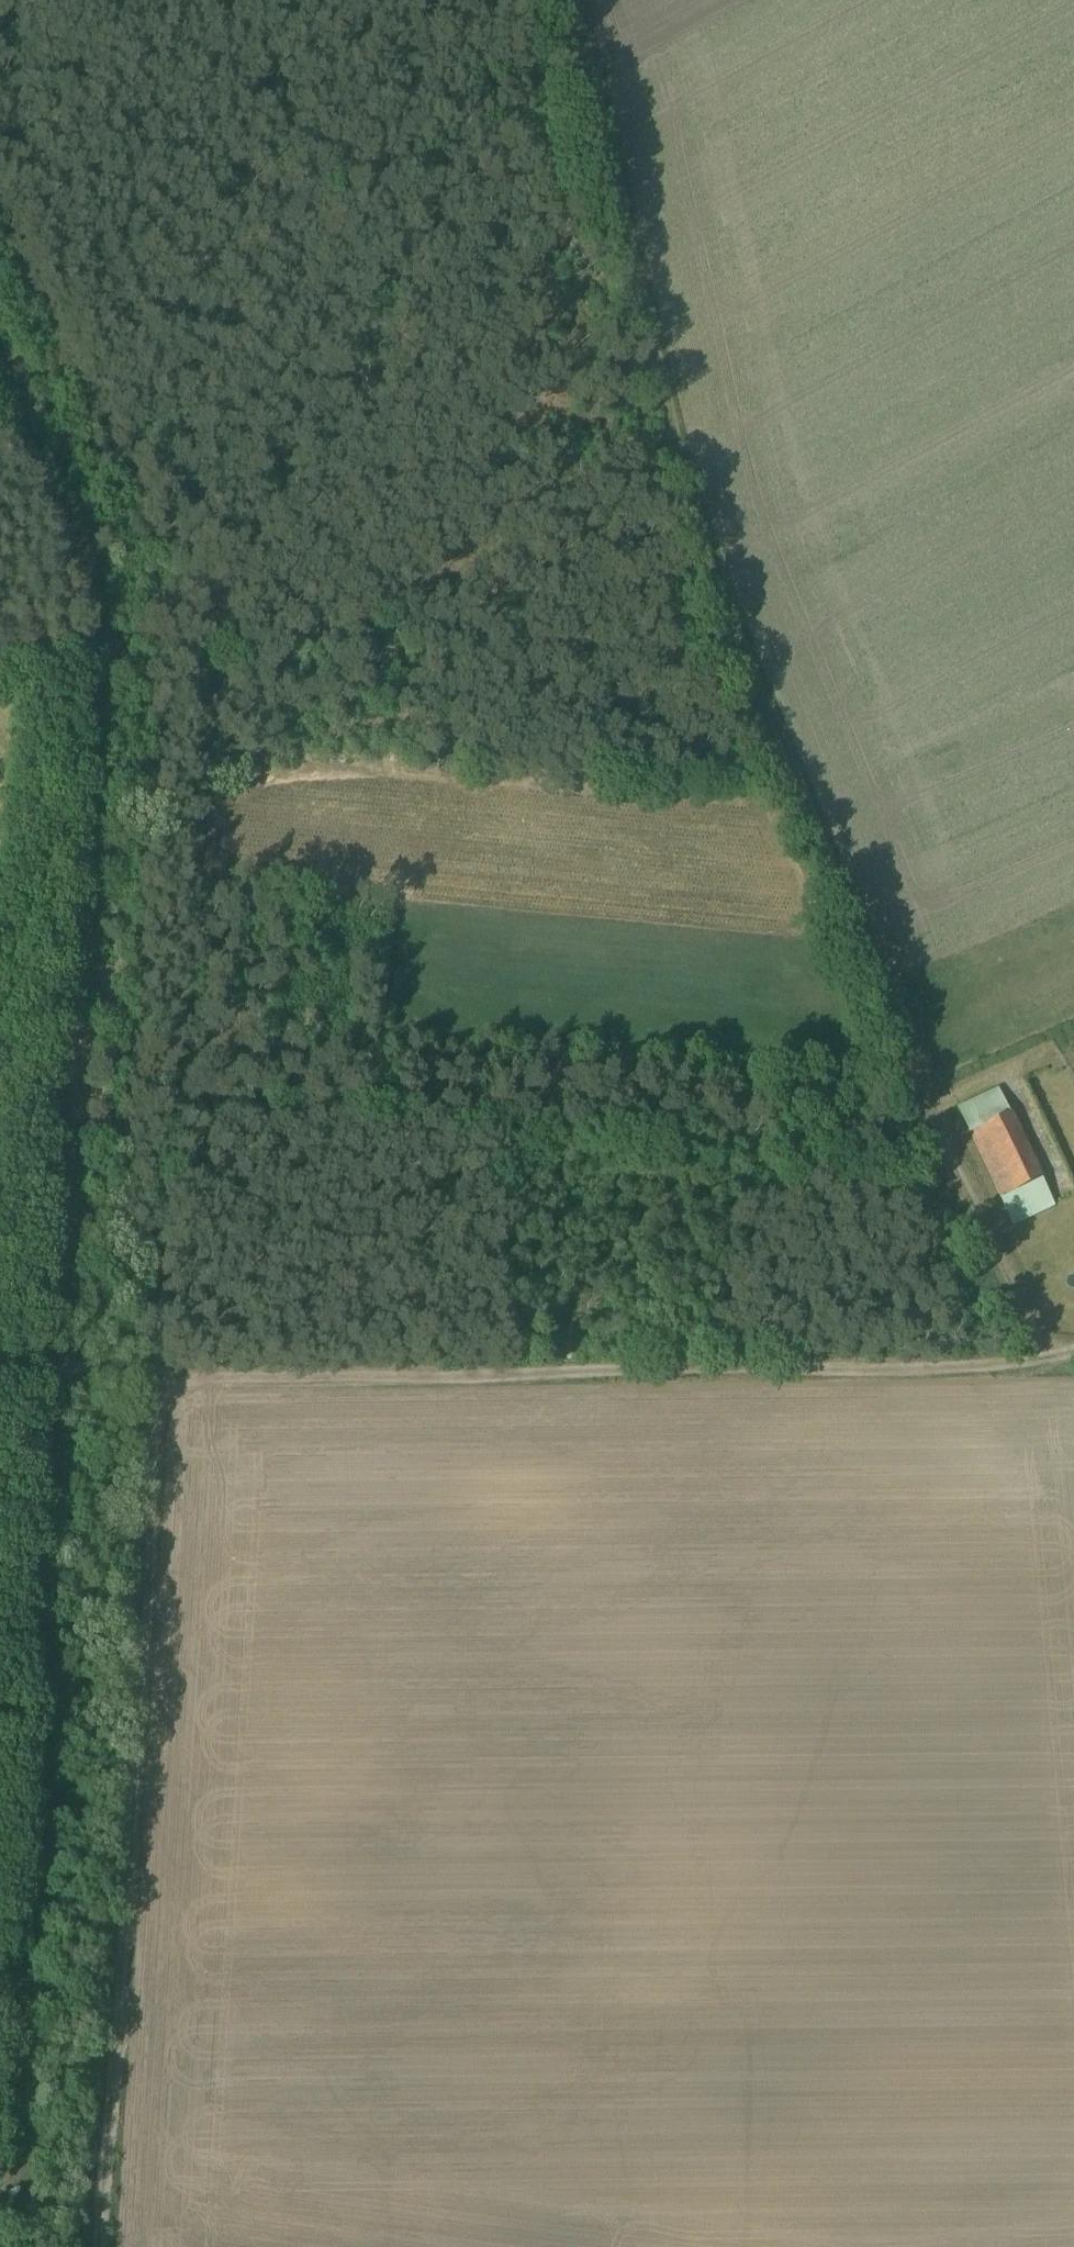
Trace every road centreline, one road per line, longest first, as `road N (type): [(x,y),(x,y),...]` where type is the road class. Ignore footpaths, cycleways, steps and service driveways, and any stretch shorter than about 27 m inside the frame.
road 1 (track): [(1073,1350),(986,1361),(144,1373),(93,2246)]
road 2 (track): [(0,1364),(144,1373),(207,657),(437,0)]
road 3 (track): [(553,0),(603,130),(701,498),(783,764),(999,1271),(1073,1321)]

